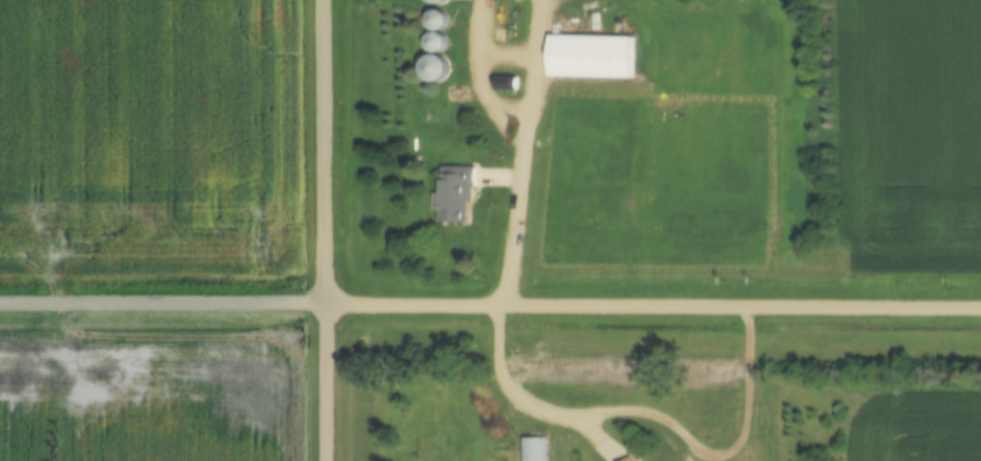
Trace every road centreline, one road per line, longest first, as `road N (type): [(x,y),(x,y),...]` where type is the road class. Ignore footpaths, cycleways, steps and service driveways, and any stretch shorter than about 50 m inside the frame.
road 1 (residential): [(980,309),(0,304)]
road 2 (residential): [(333,460),(333,0)]

